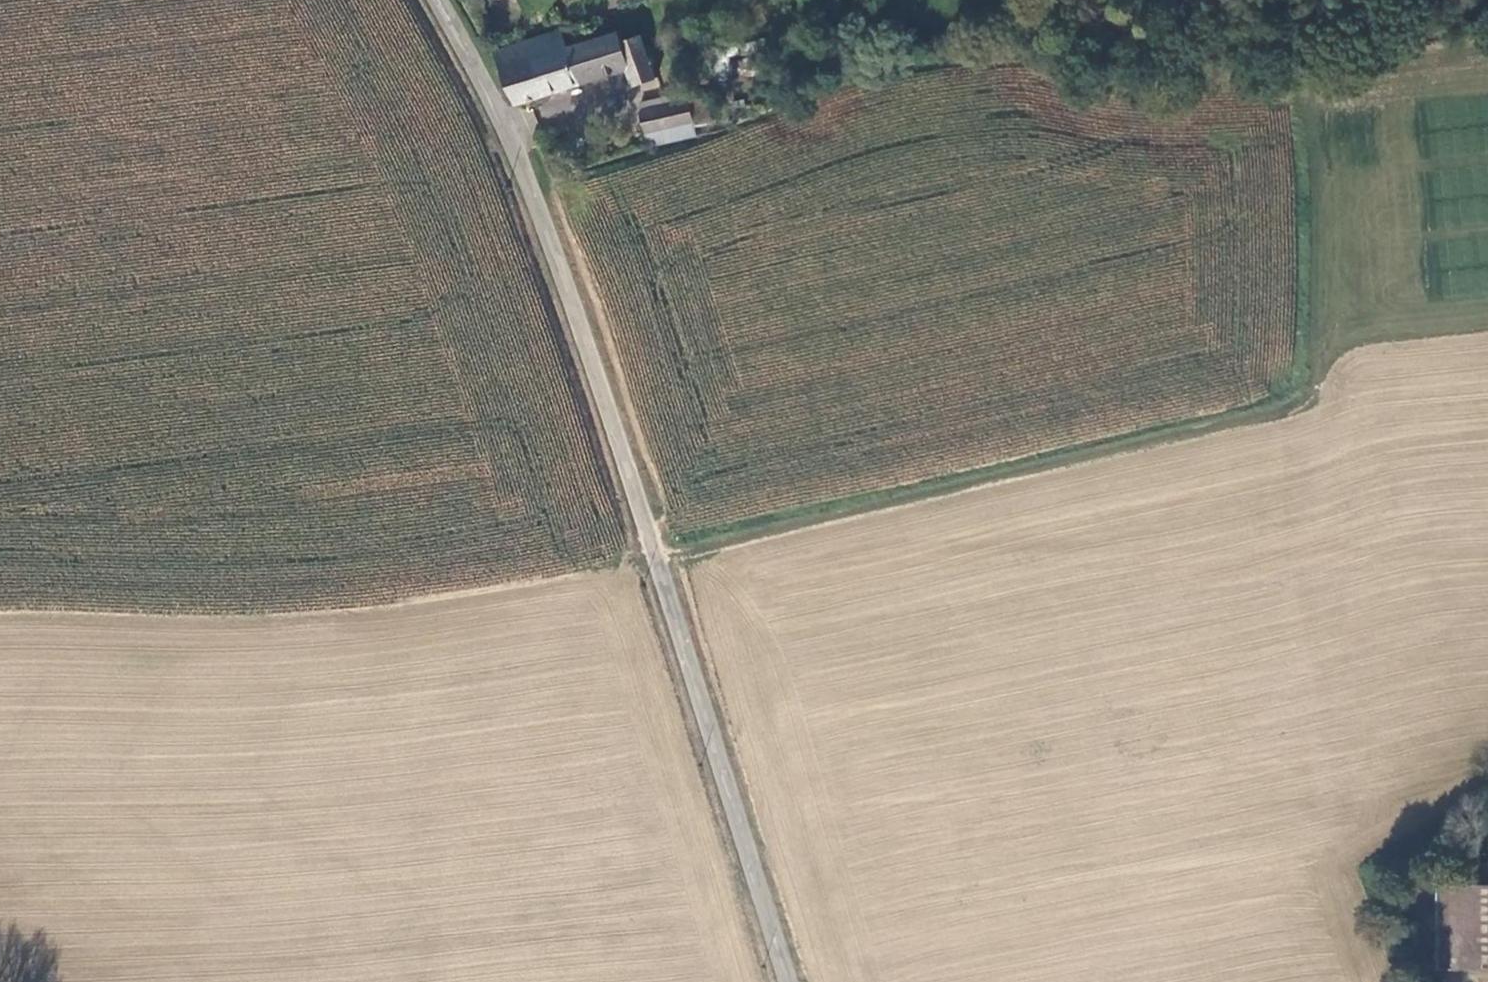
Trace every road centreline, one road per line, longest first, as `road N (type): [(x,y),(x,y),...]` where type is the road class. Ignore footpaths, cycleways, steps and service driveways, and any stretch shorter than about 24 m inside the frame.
road 1 (unclassified): [(789,981),(595,374),(510,148),(439,0)]

